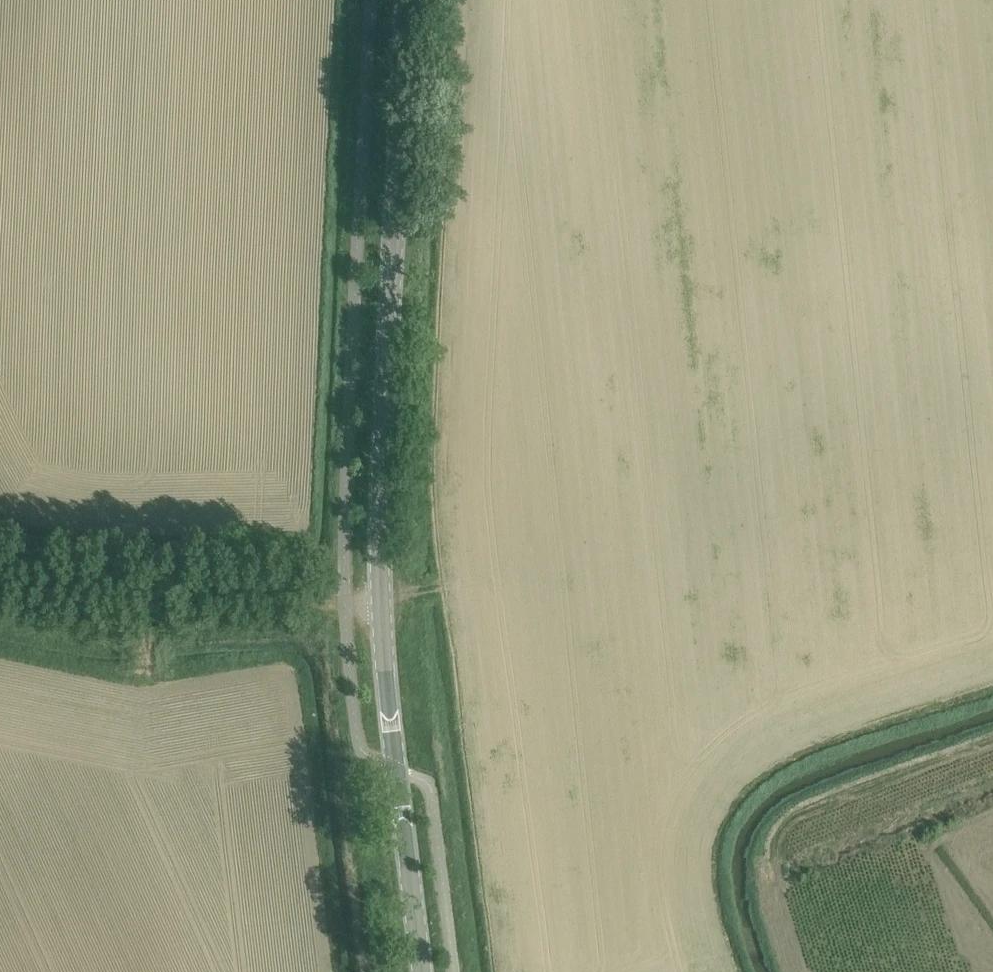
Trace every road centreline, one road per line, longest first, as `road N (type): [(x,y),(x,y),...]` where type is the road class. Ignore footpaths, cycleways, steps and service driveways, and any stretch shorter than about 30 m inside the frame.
road 1 (tertiary): [(417,971),(374,540),(403,0)]

